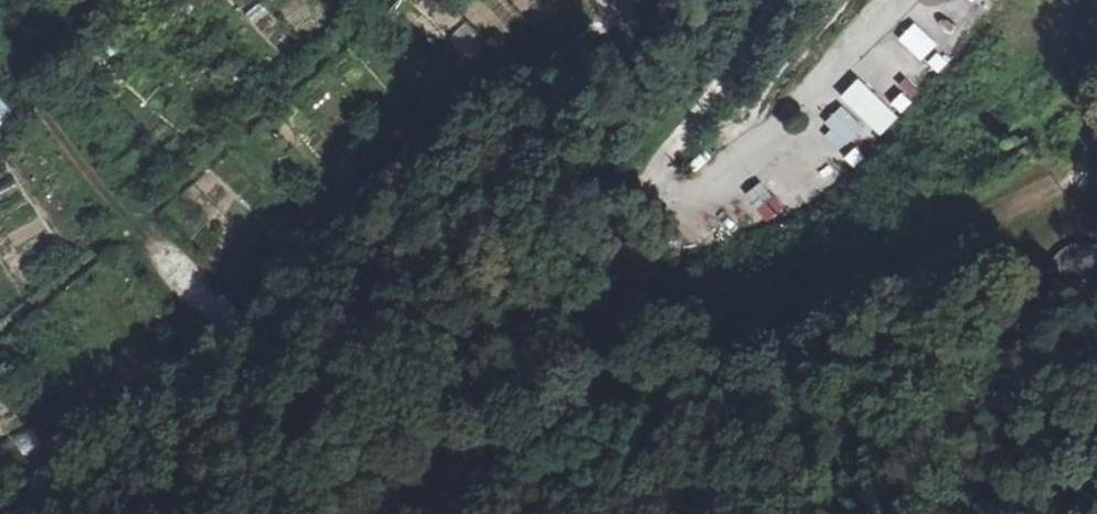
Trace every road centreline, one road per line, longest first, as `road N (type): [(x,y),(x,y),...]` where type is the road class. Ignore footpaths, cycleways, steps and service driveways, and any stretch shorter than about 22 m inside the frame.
road 1 (track): [(788,0),(629,212),(308,513)]
road 2 (track): [(221,379),(651,0)]
road 3 (track): [(686,223),(845,0)]

